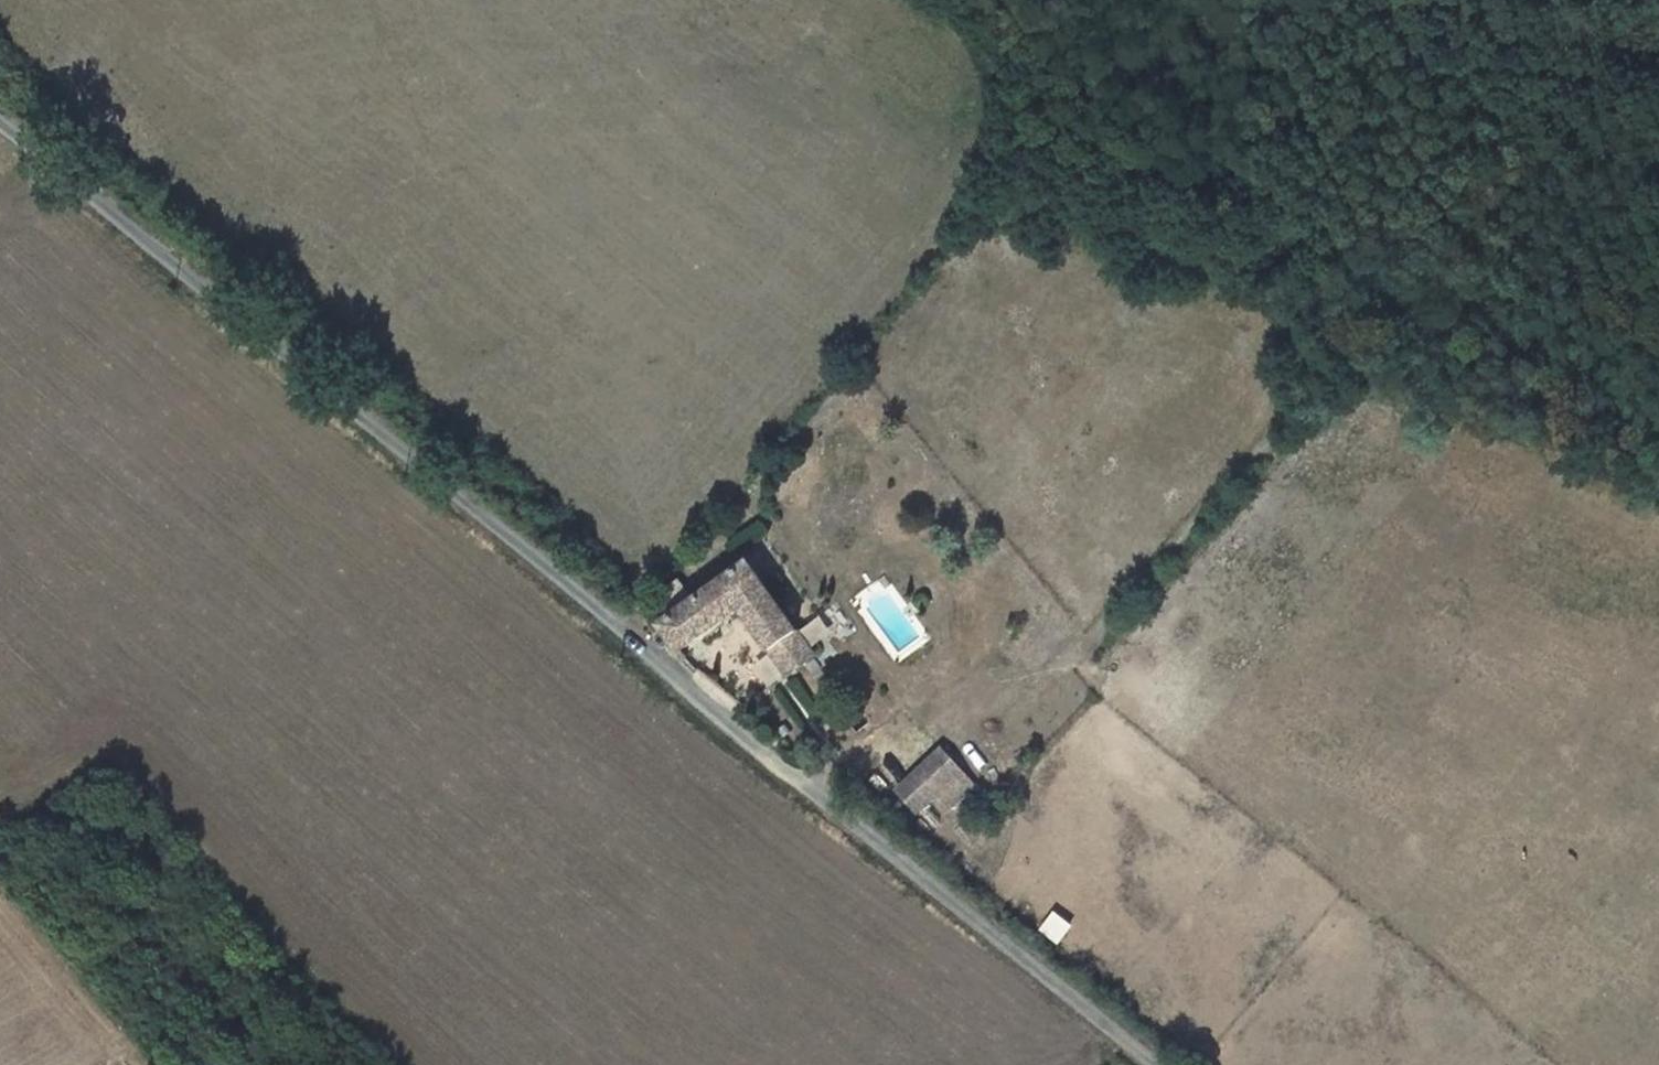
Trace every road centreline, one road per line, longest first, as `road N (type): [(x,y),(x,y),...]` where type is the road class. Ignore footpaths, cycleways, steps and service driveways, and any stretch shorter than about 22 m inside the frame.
road 1 (unclassified): [(1140,1064),(0,118)]

